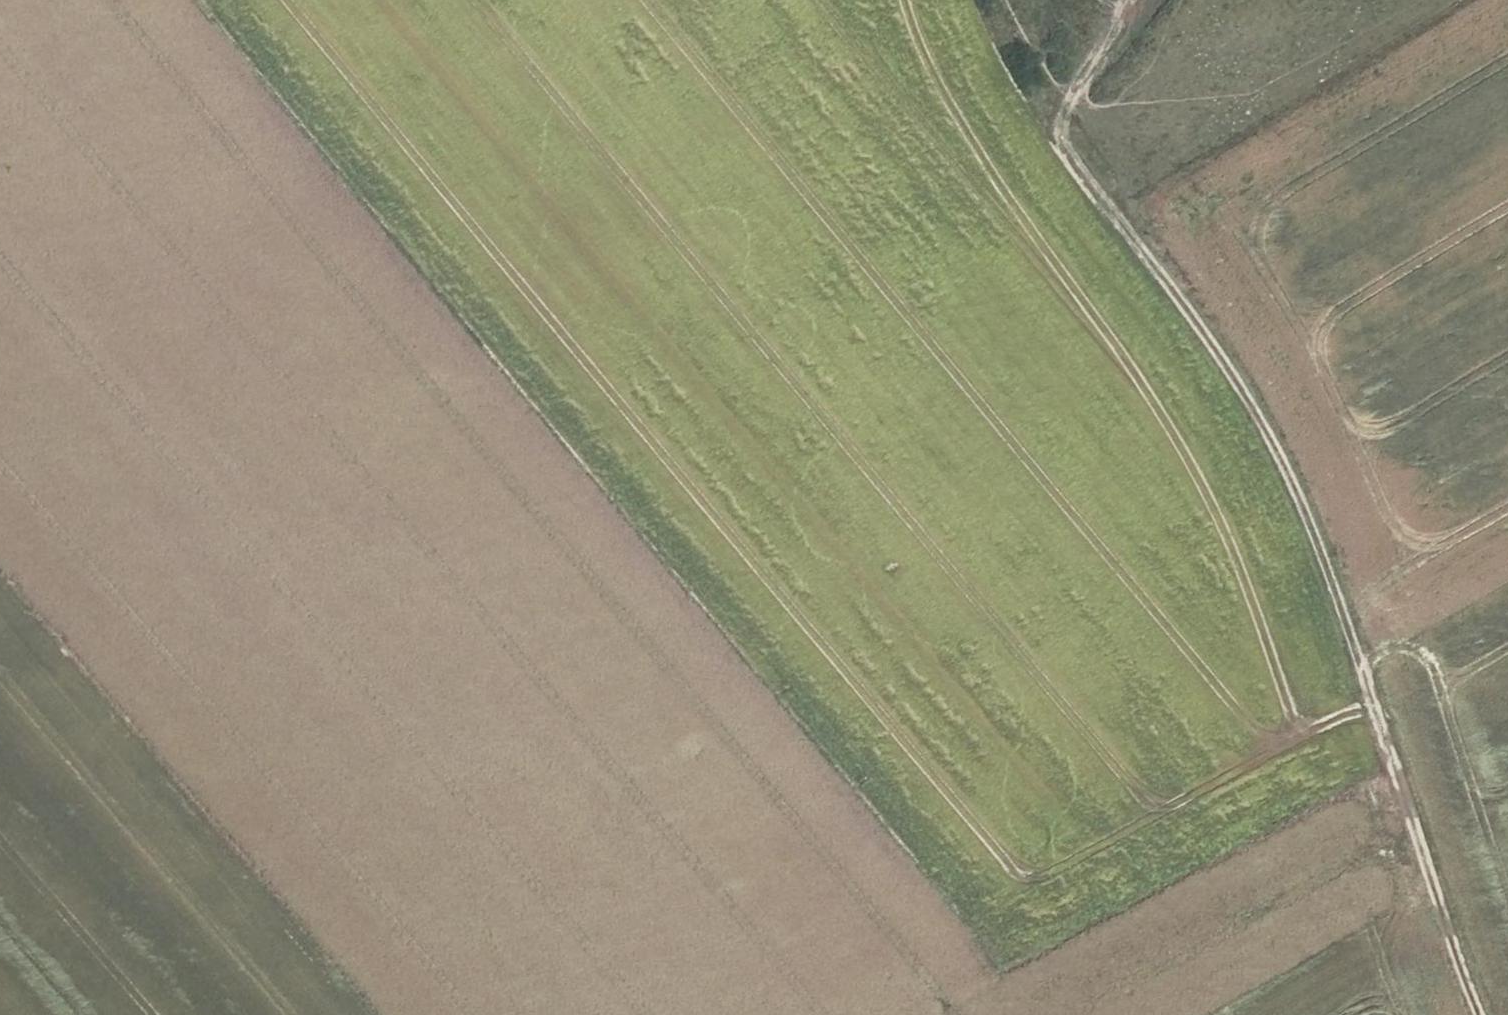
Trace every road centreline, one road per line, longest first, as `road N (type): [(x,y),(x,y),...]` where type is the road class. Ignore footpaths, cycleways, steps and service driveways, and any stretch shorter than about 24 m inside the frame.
road 1 (track): [(984,0),(1045,121),(1212,347),(1303,526),(1456,978),(1476,1014)]

